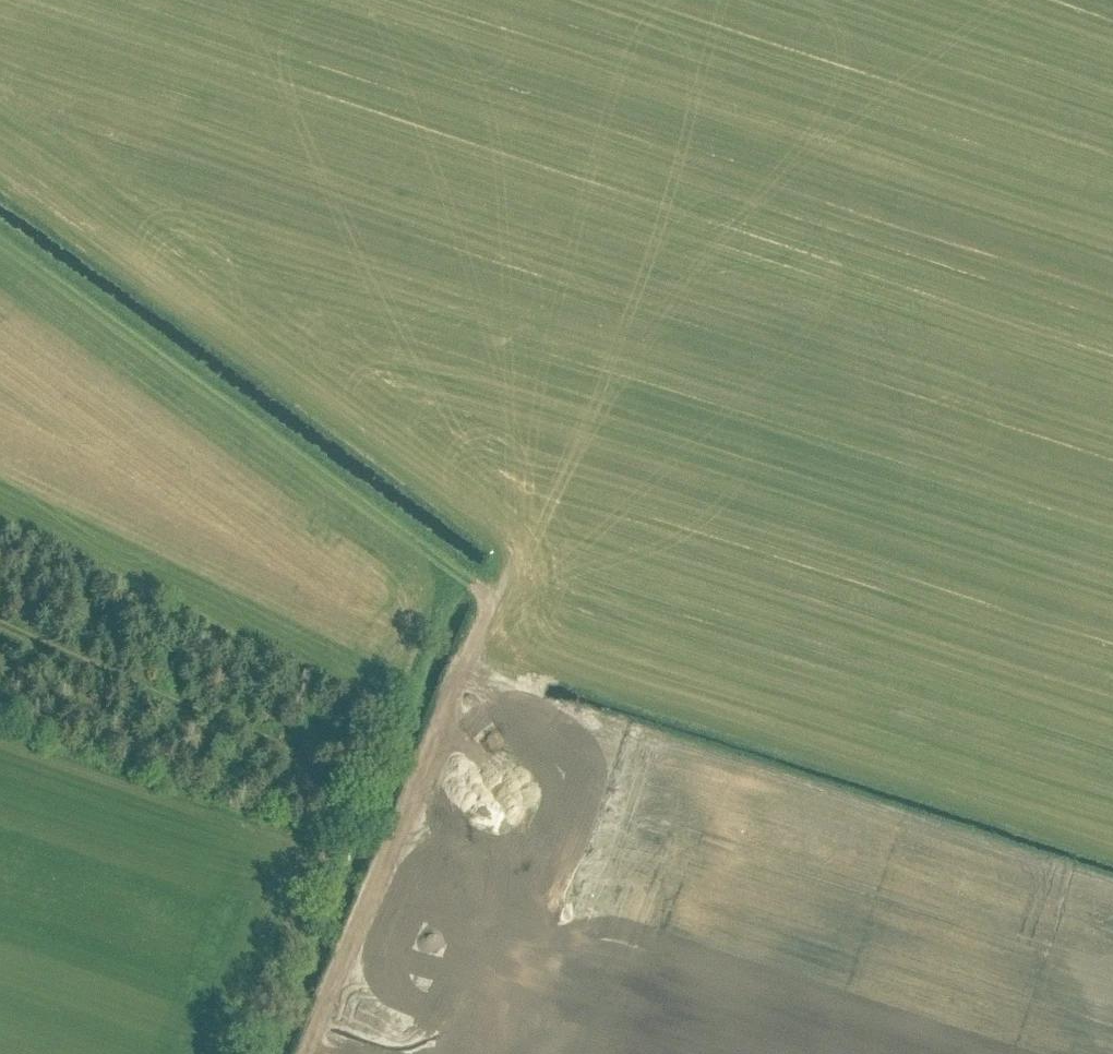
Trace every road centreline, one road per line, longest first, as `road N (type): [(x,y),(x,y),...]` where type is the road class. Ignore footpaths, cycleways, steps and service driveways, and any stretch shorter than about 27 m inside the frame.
road 1 (track): [(0,235),(492,597),(309,1053)]

